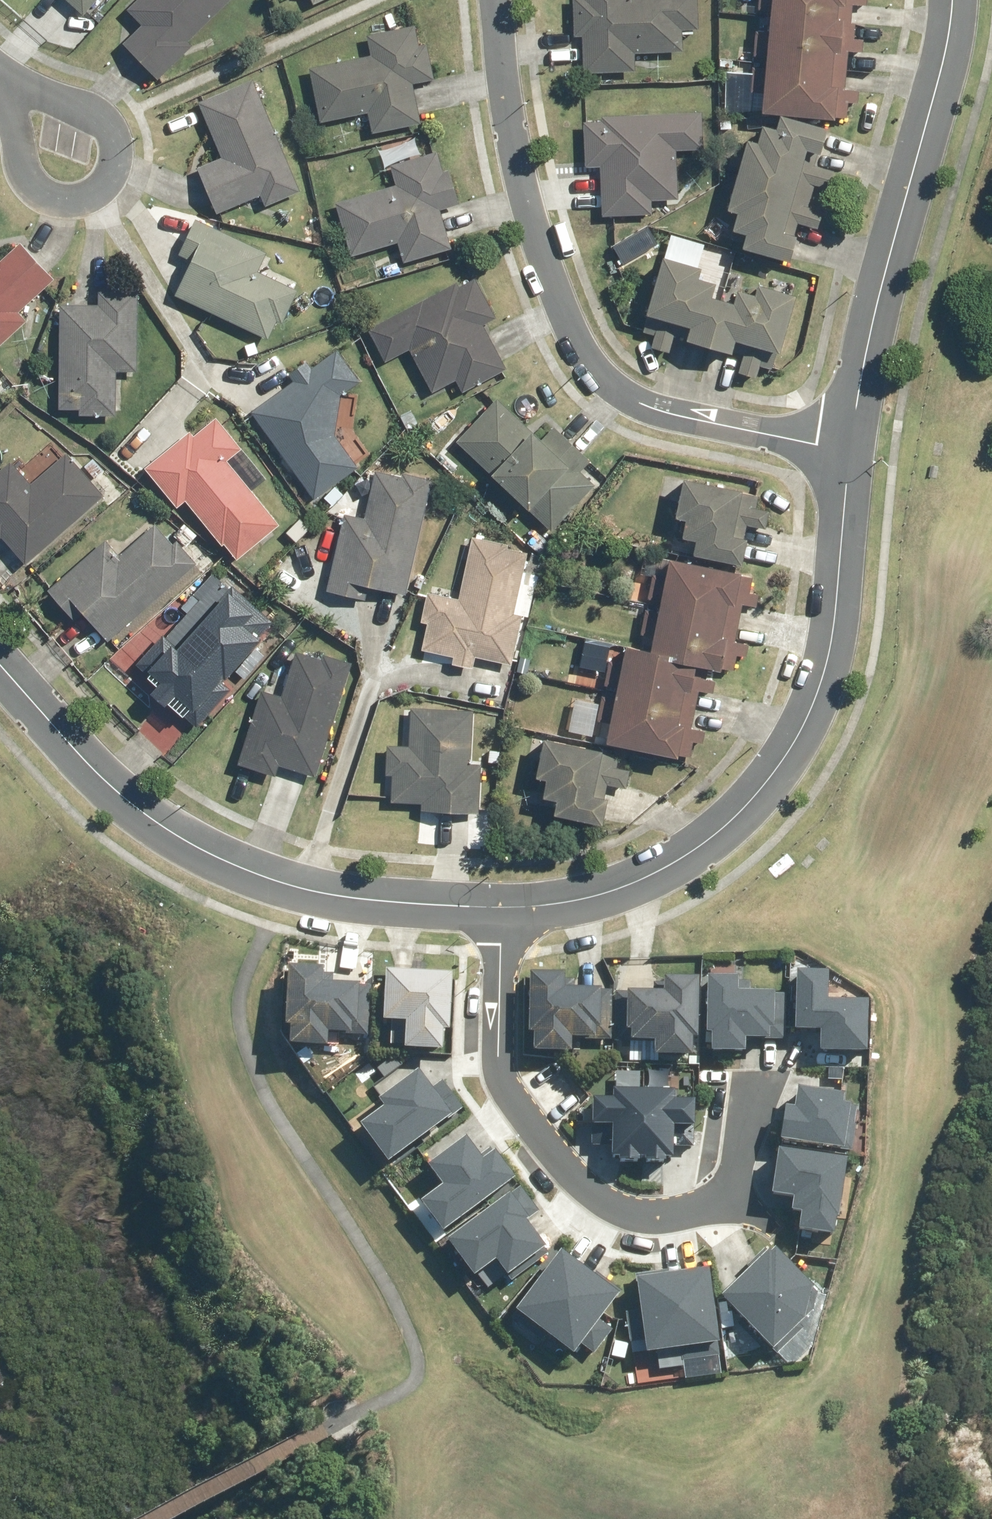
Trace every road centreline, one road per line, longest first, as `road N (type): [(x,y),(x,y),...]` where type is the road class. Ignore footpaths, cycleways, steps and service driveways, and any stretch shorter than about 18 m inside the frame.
road 1 (residential): [(484,908),(577,903),(653,876),(721,833),(766,781),(807,724),(832,651),(851,453)]
road 2 (residential): [(851,453),(650,410),(590,358),(527,204),(495,0)]
road 3 (residential): [(484,908),(472,1006),(485,1073),(532,1159),(574,1193),(625,1210),(703,1201),(731,1163),(756,1077)]
road 4 (residential): [(0,665),(123,798),(187,842),(281,883),(361,900),(484,908)]
road 5 (residential): [(851,453),(887,259),(953,0)]
road 6 (residential): [(0,72),(93,107),(112,122),(120,150),(115,173),(97,196),(39,197),(21,176)]

